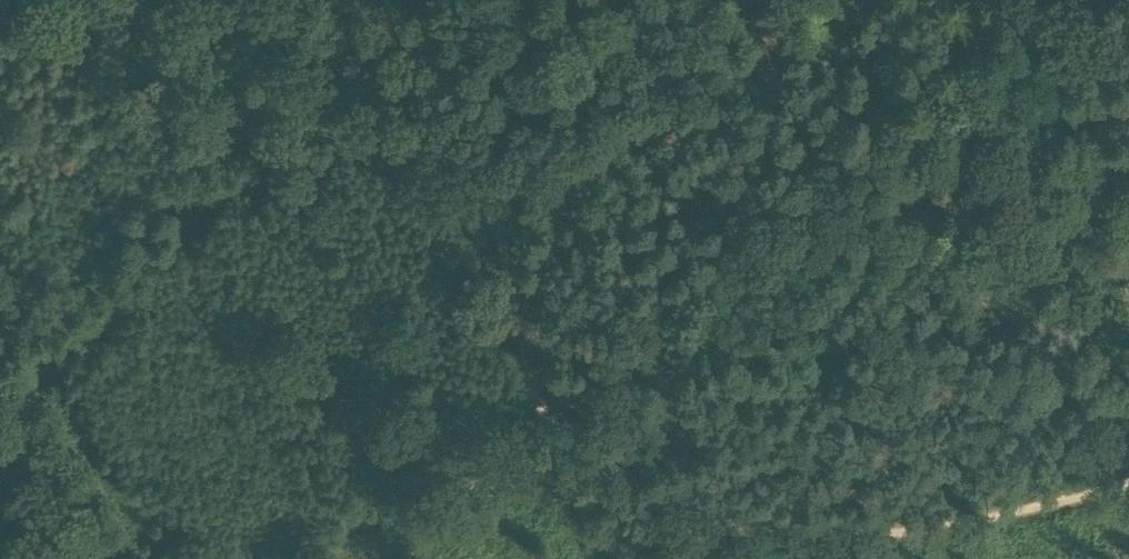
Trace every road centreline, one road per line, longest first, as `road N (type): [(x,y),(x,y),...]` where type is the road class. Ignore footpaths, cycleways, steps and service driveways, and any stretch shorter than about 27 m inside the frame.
road 1 (track): [(555,415),(456,114),(389,0)]
road 2 (track): [(1128,478),(888,527),(788,530),(688,512)]
road 3 (track): [(688,512),(621,479),(555,415)]

